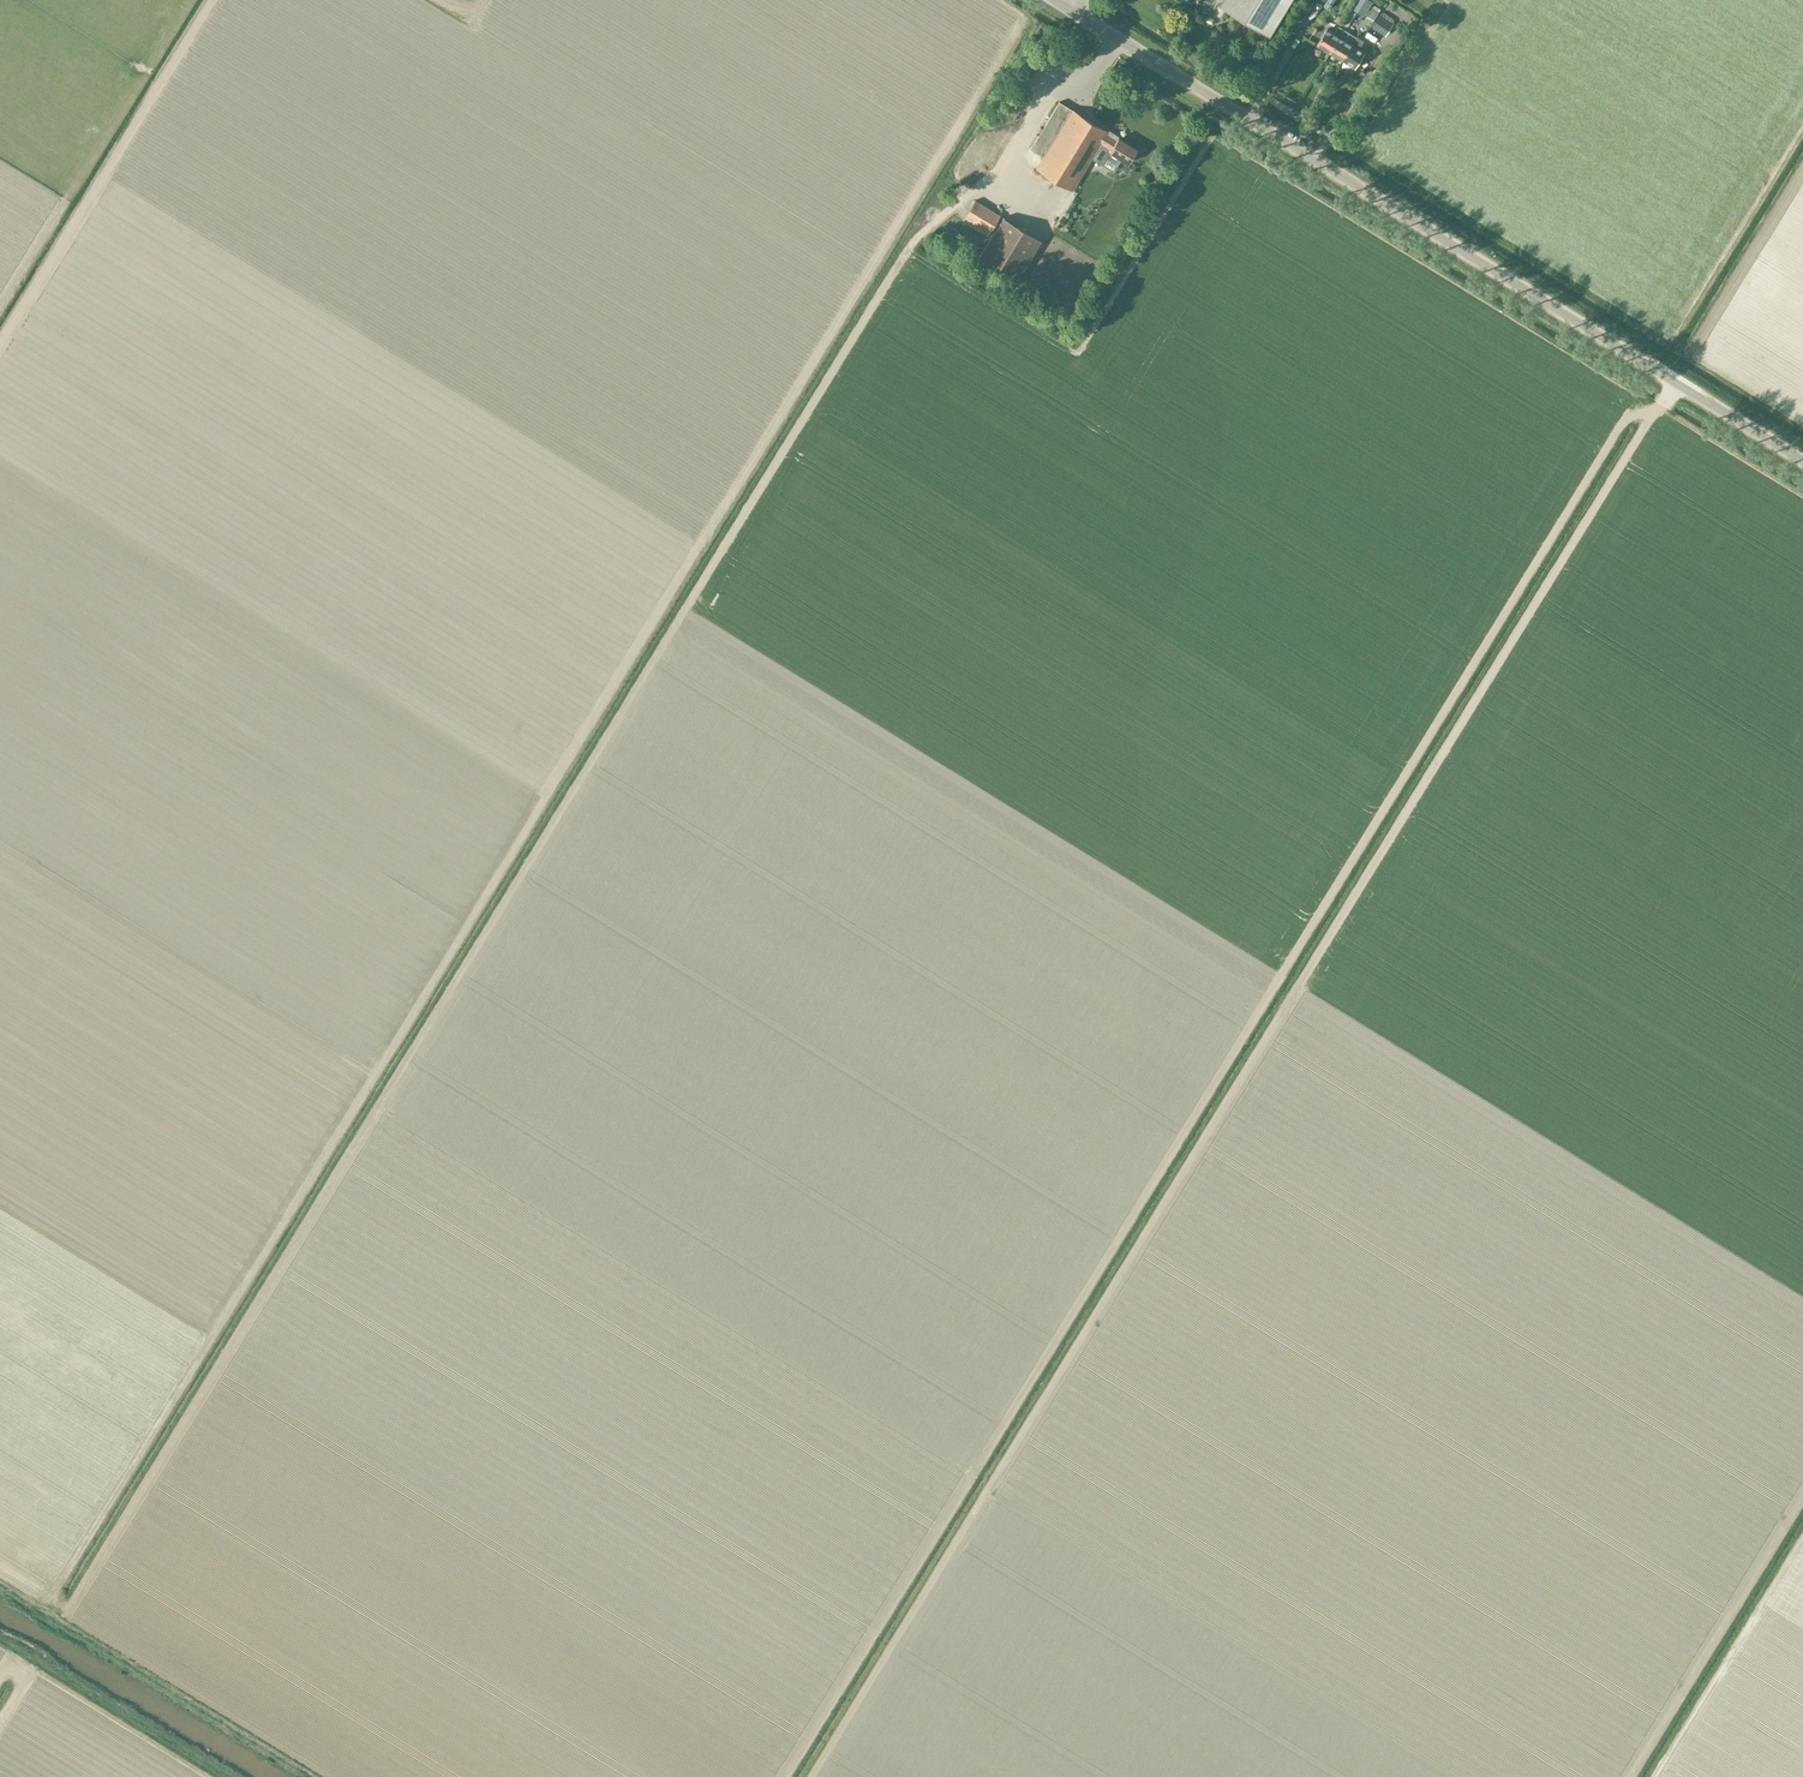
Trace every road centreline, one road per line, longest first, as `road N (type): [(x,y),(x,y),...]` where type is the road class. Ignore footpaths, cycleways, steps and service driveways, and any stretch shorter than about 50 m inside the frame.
road 1 (unclassified): [(1802,460),(1057,0)]

